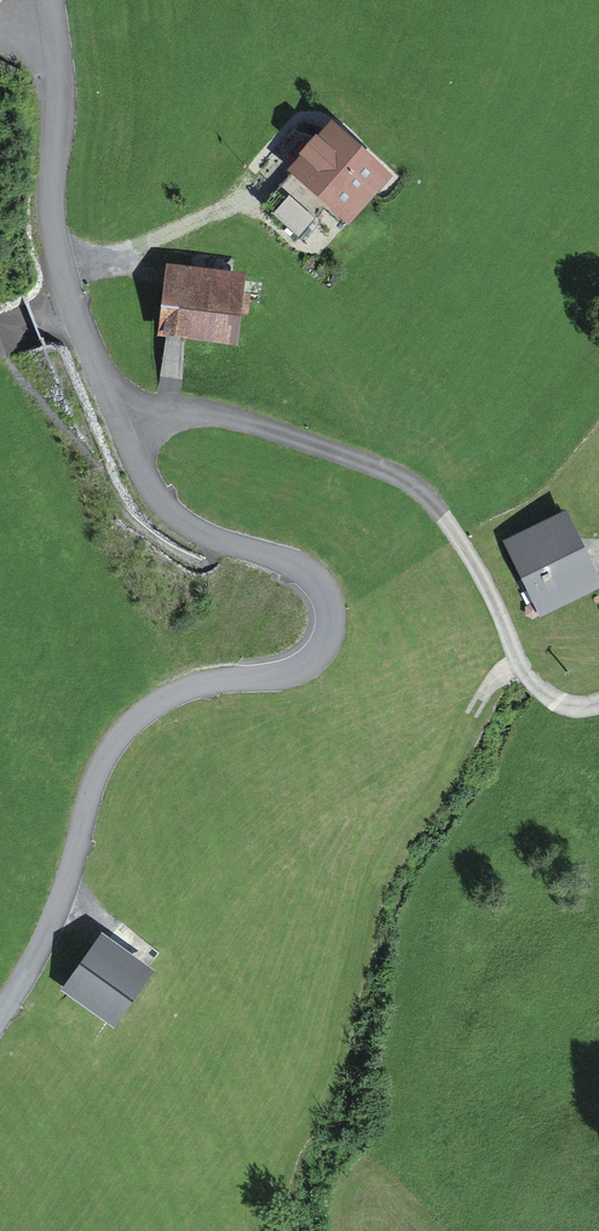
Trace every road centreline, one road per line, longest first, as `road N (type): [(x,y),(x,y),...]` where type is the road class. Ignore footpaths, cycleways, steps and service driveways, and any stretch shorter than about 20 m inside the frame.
road 1 (unclassified): [(45,0),(50,199),(65,308),(146,488),(182,527),(280,559),(320,586),(325,627),(306,661),(172,697),(117,747),(64,890),(0,1006)]
road 2 (track): [(126,429),(217,410),(389,470),(431,497),(467,550),(525,672),(560,701),(598,704)]

